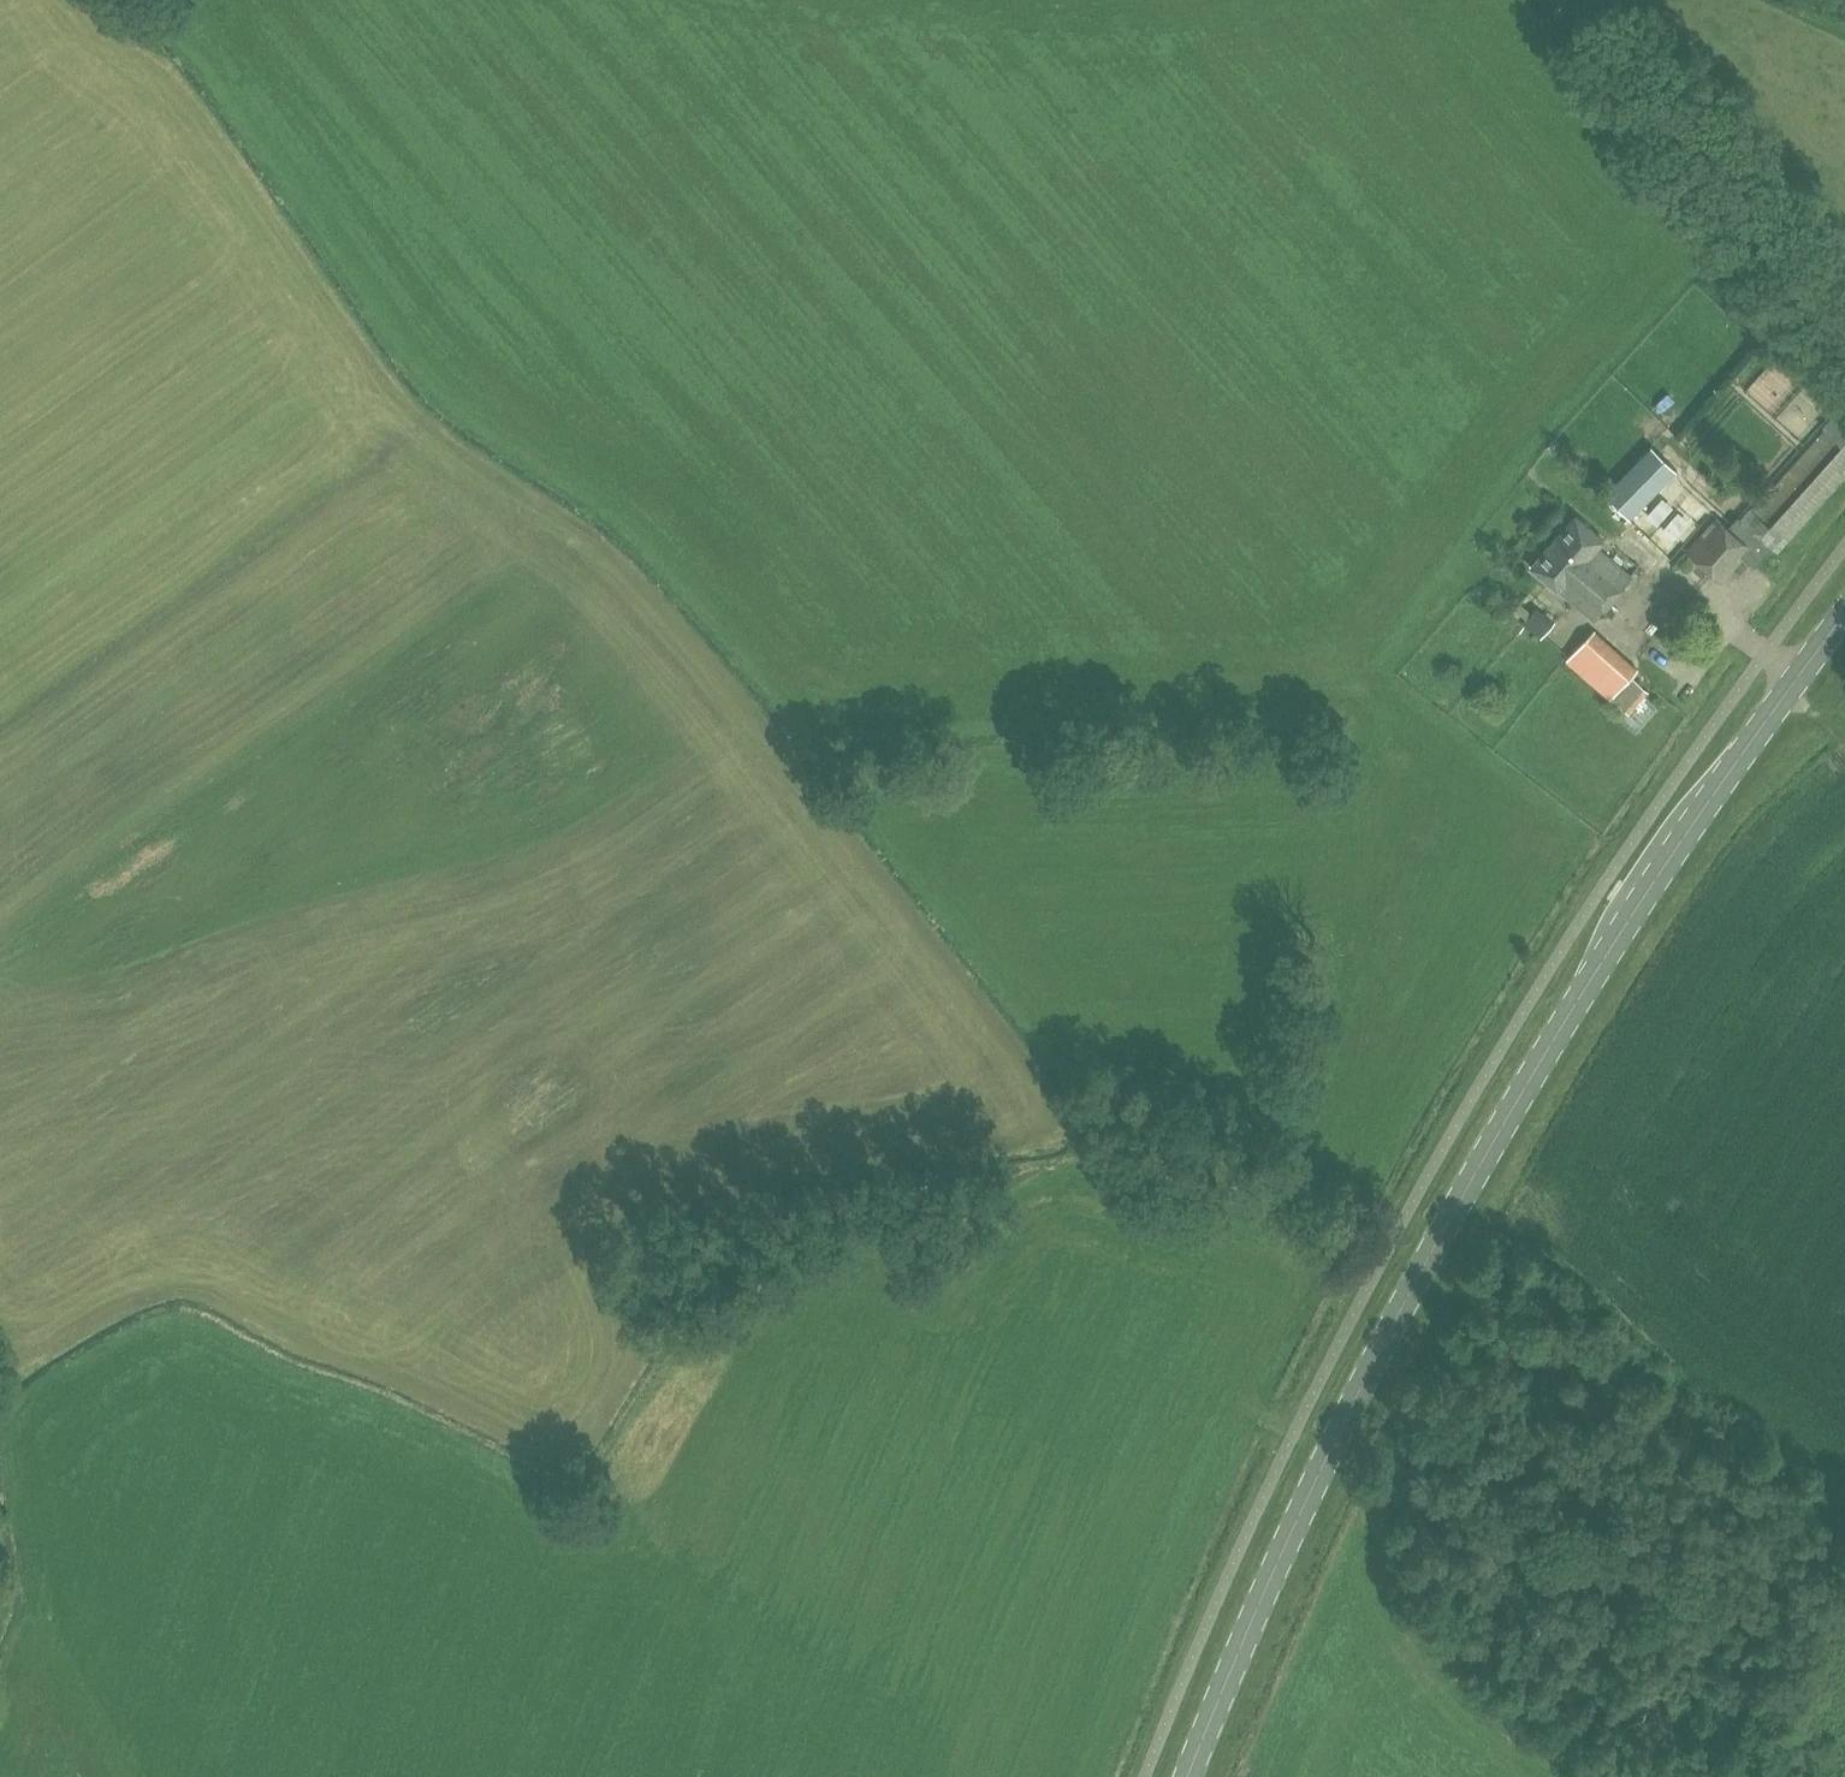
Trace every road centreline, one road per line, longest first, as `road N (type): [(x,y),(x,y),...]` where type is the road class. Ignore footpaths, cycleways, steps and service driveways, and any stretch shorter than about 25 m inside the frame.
road 1 (secondary): [(1196,1776),(1342,1427),(1634,910),(1844,617)]
road 2 (unclassified): [(1844,332),(1546,0)]

